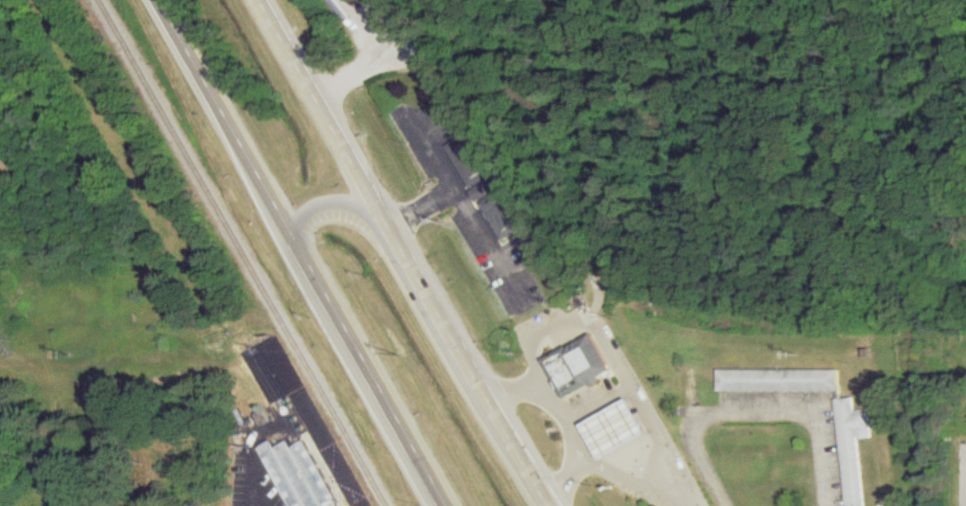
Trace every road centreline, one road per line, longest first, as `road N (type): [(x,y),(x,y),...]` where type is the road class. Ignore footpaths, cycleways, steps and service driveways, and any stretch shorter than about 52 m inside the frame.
road 1 (trunk): [(551,505),(396,235)]
road 2 (trunk): [(303,249),(449,505)]
road 3 (trunk): [(162,0),(303,249)]
road 4 (trunk): [(396,235),(262,0)]

